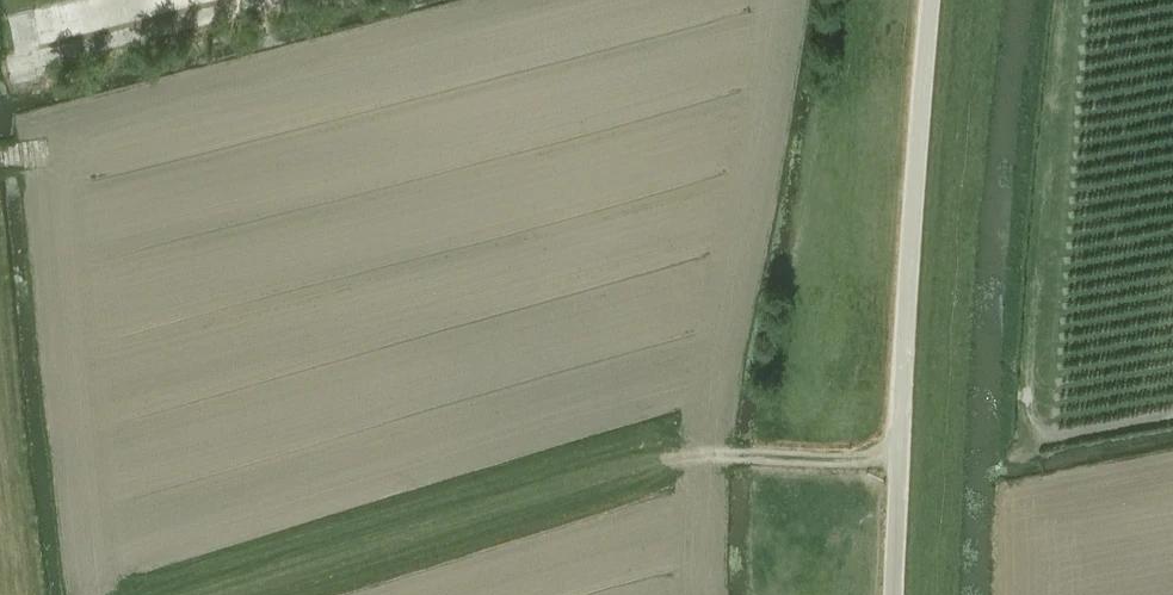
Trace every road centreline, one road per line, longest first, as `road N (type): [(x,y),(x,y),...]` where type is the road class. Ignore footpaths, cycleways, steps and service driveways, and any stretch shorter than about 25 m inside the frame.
road 1 (unclassified): [(903,594),(937,0)]

